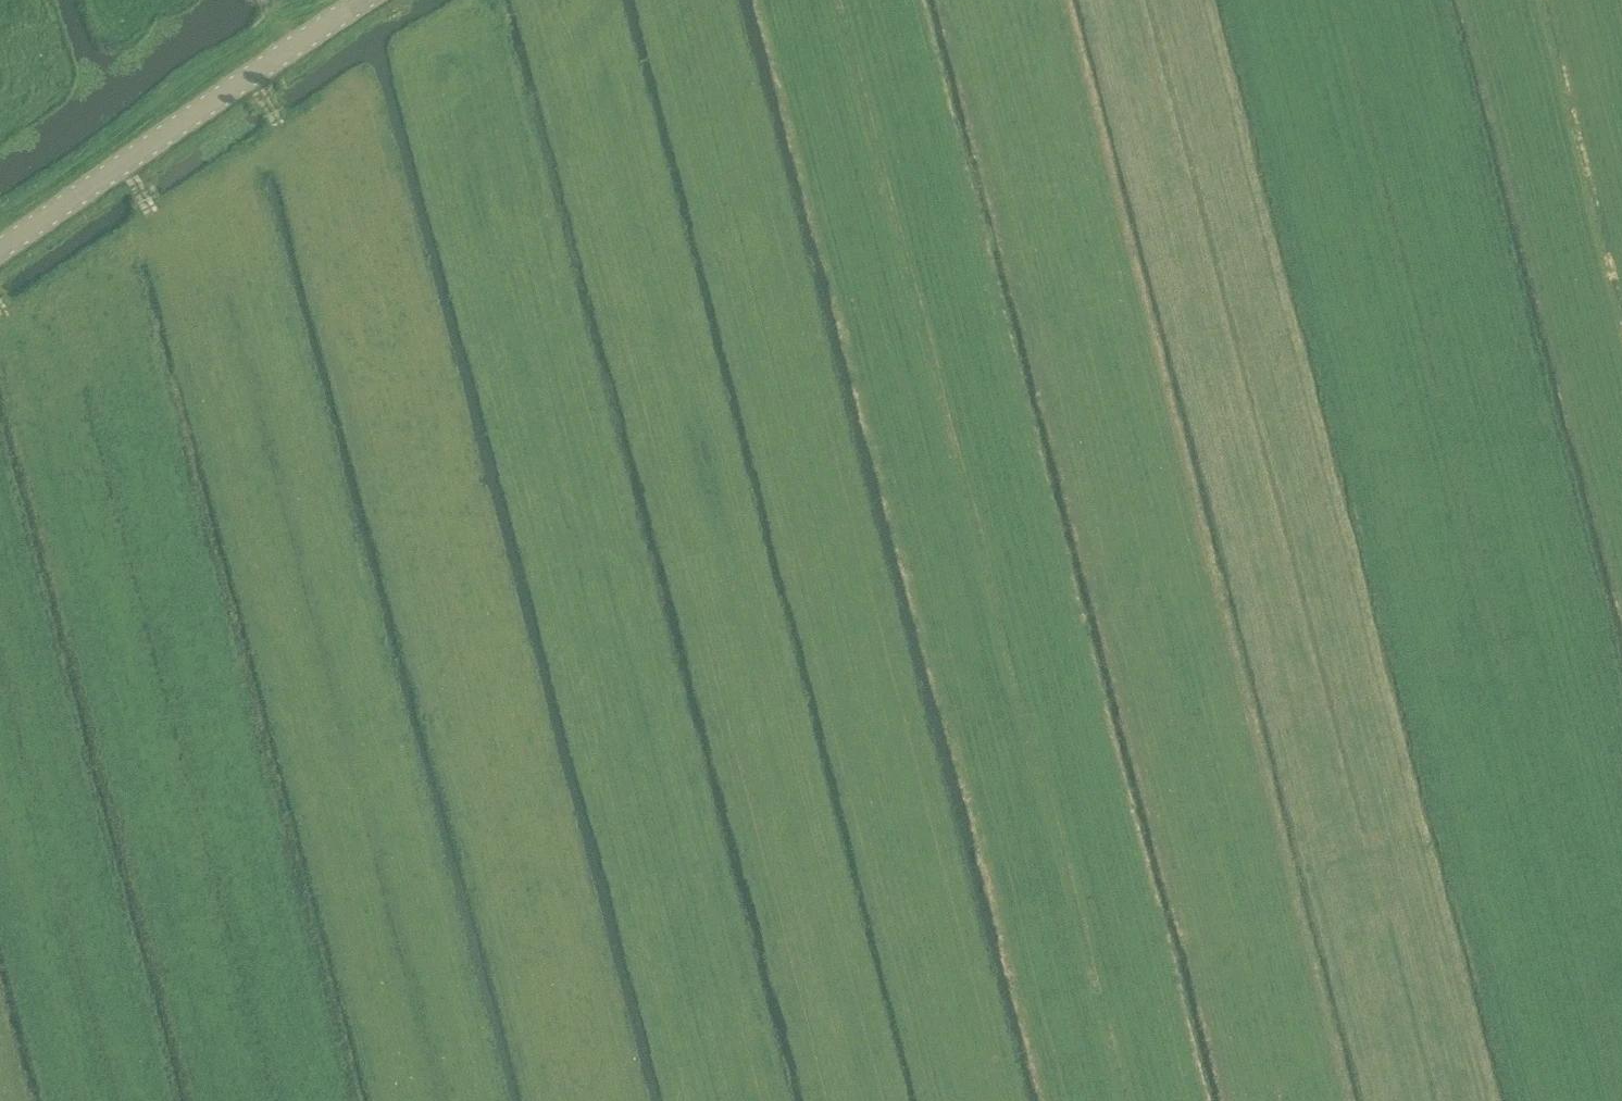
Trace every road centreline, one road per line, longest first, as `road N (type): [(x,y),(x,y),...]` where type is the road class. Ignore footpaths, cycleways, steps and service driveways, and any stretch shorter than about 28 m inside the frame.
road 1 (unclassified): [(0,248),(363,0)]

